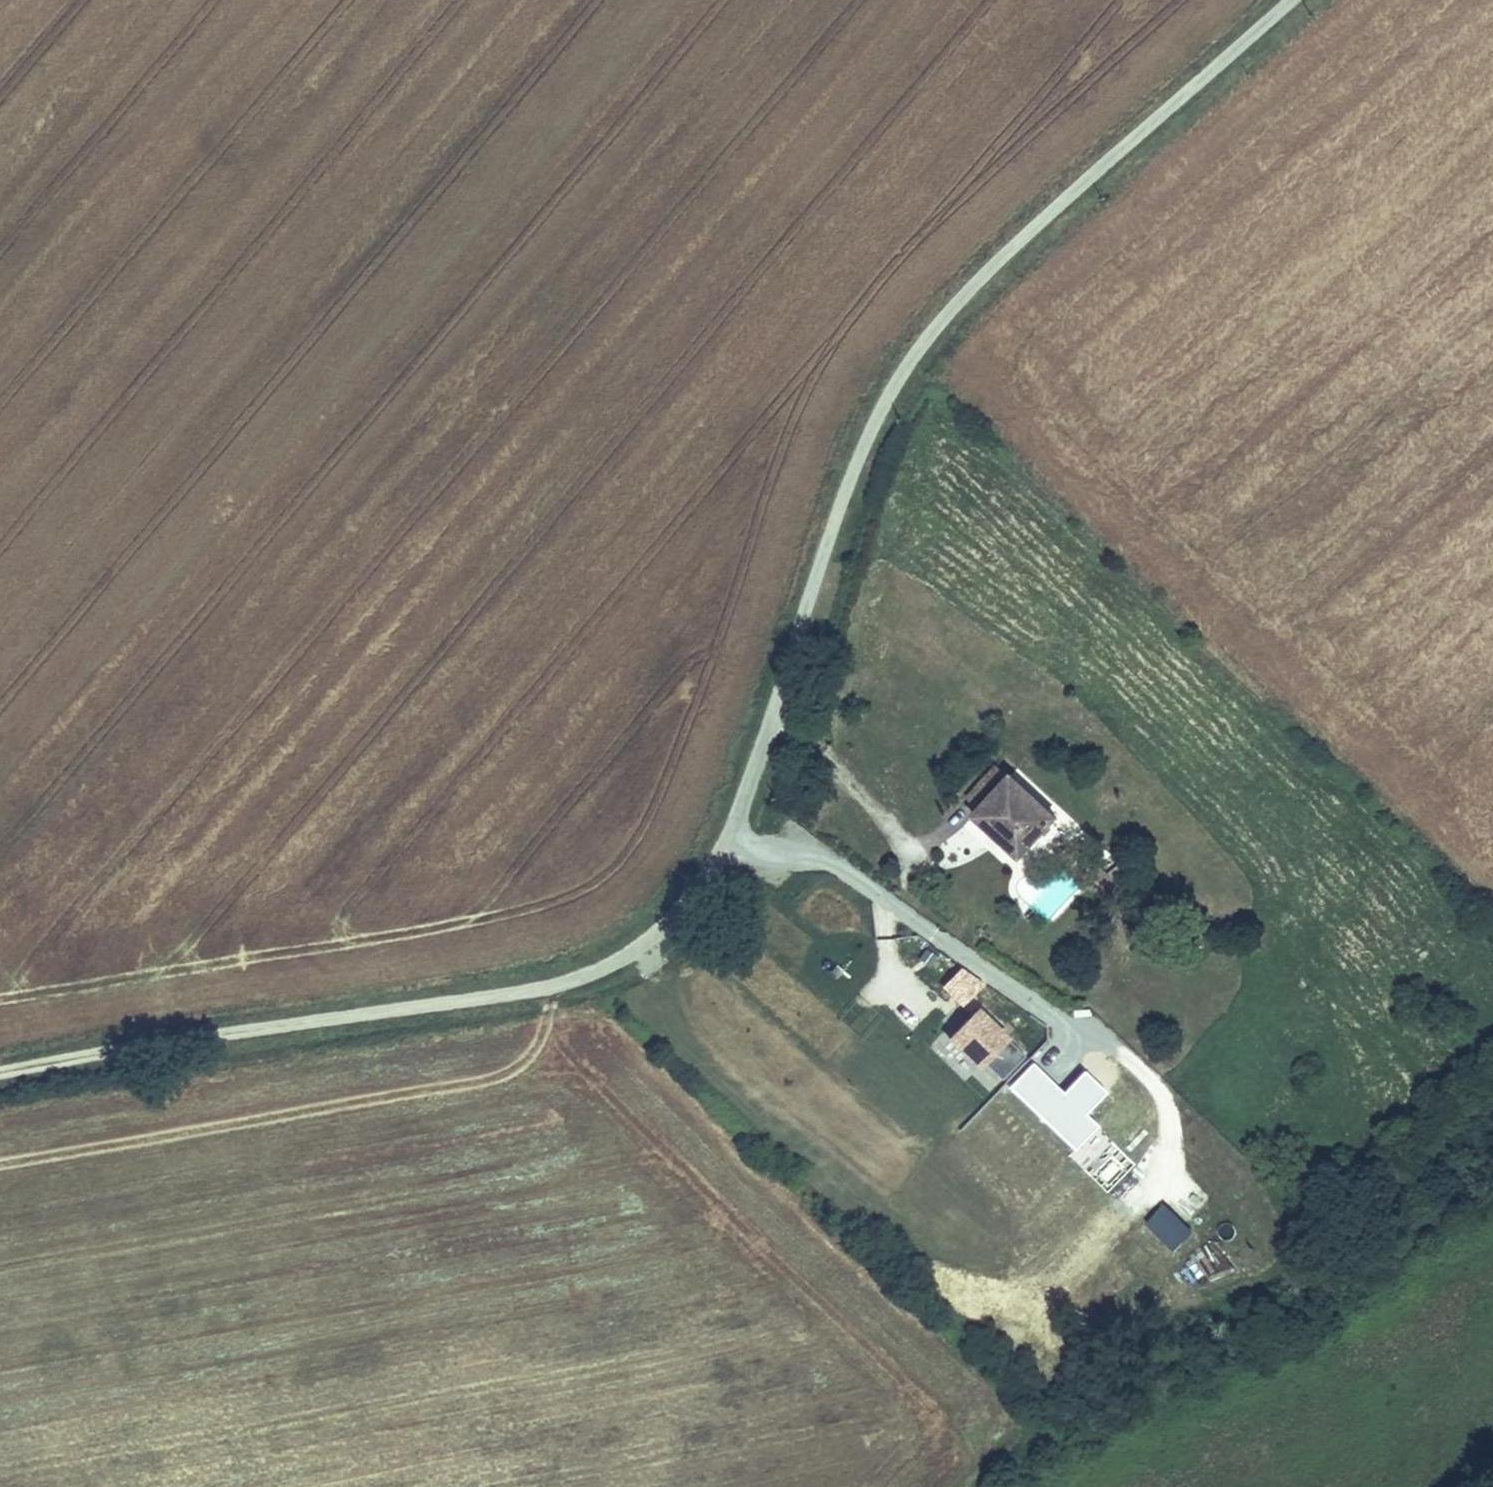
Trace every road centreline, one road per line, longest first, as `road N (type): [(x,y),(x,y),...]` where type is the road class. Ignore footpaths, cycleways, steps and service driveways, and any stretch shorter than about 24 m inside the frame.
road 1 (track): [(0,1071),(361,1011),(549,989),(644,943),(721,853)]

